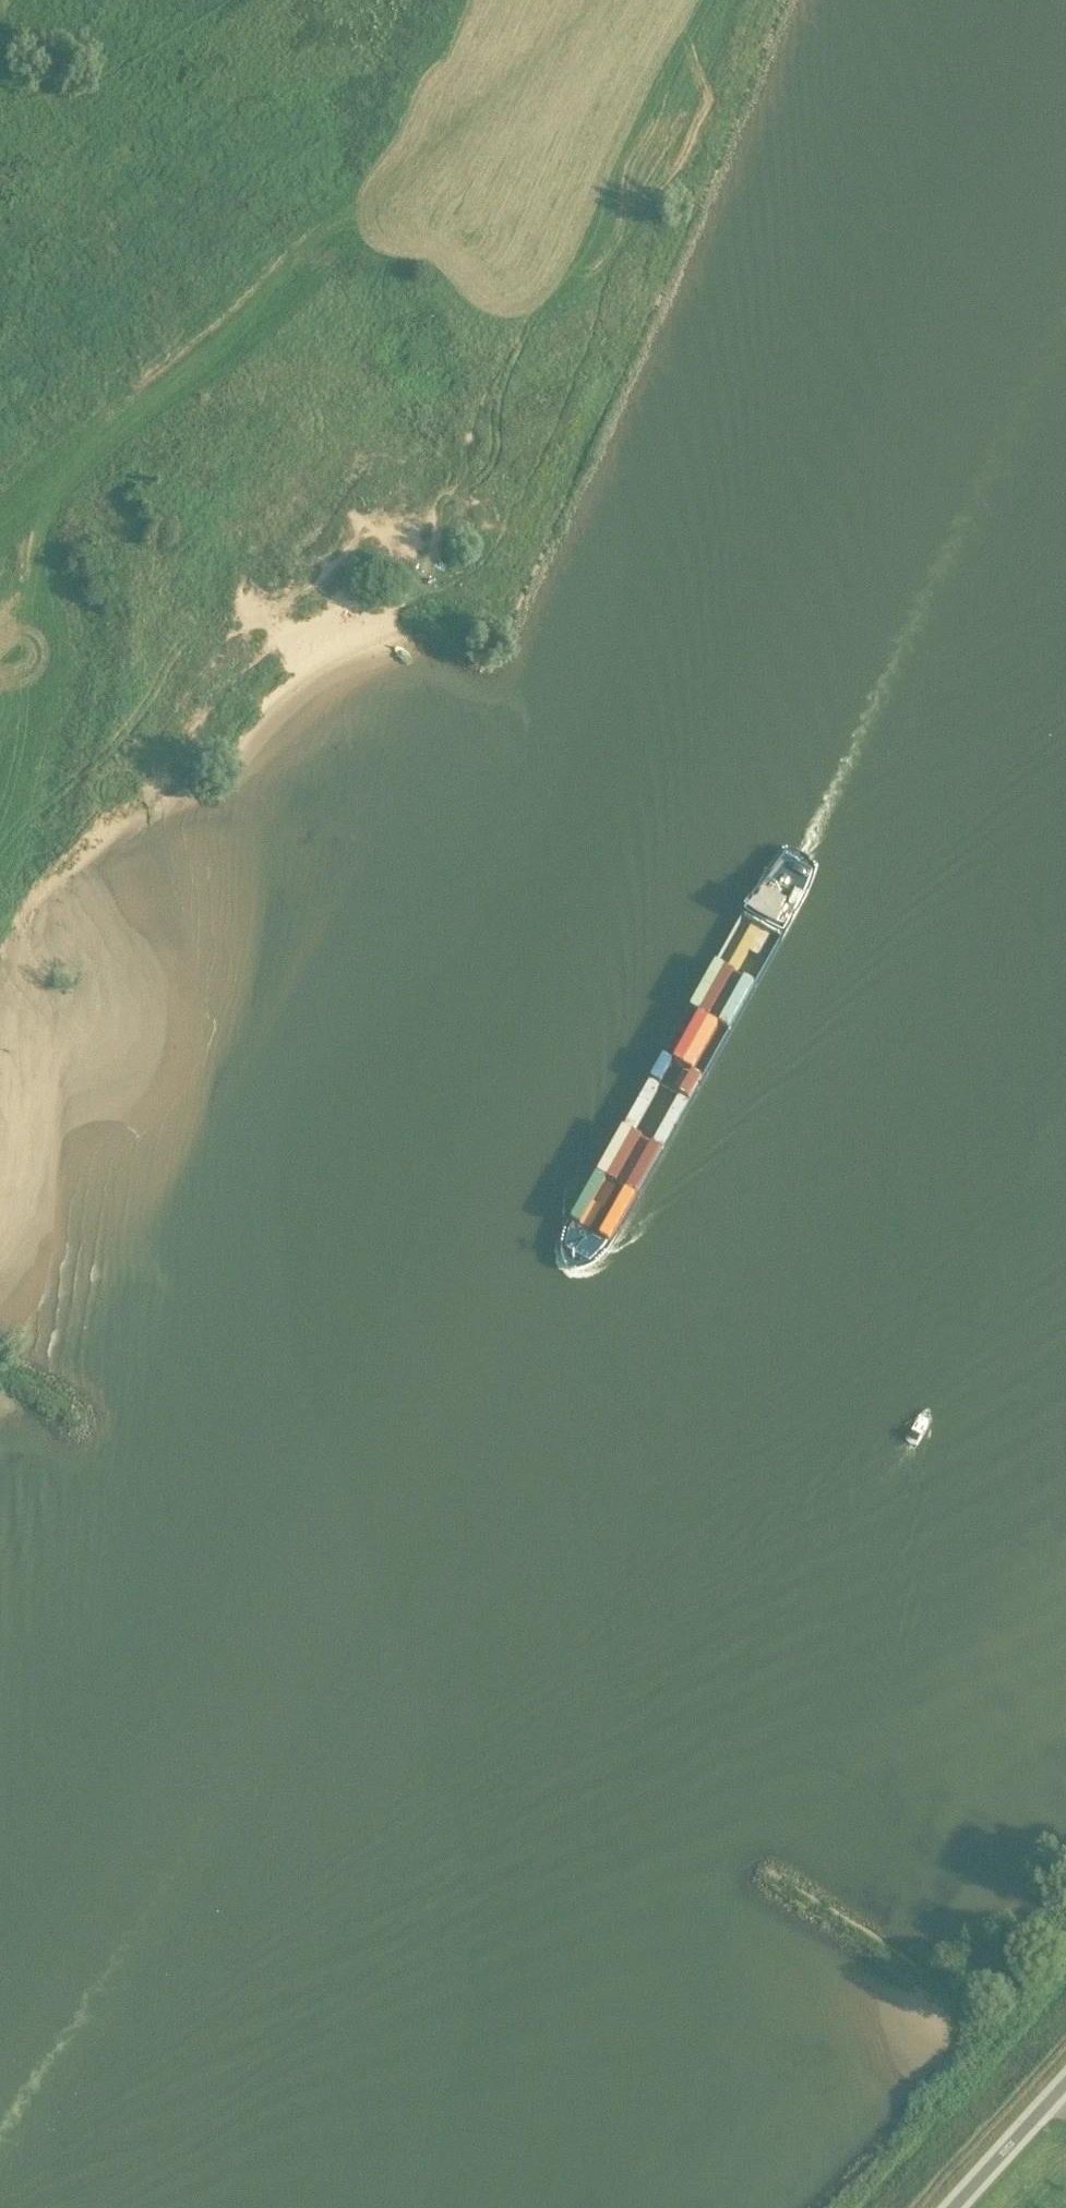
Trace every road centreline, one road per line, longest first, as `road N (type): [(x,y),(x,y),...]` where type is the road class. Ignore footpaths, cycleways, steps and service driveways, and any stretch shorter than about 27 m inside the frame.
road 1 (tertiary): [(953,2207),(1065,2084)]

